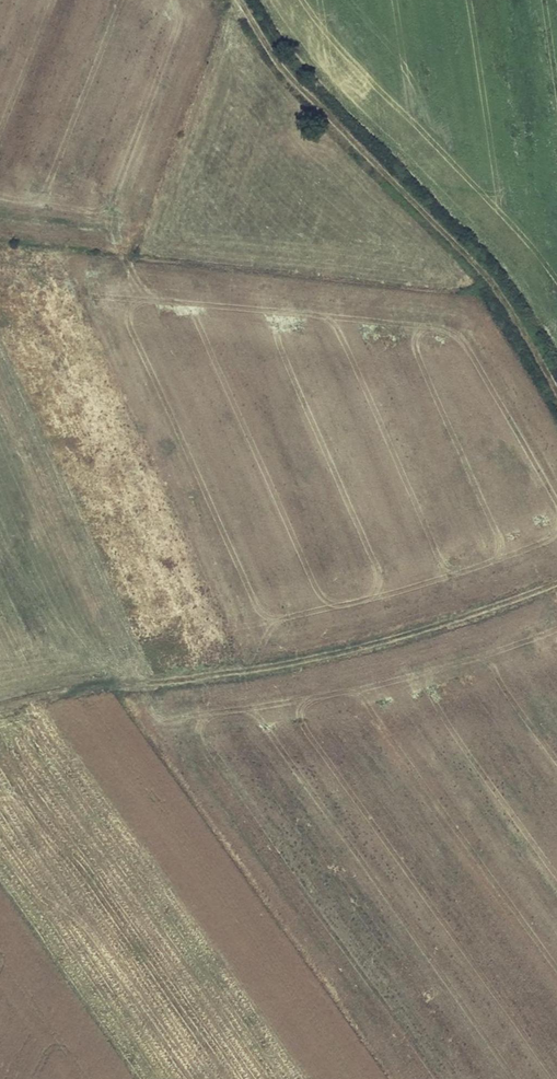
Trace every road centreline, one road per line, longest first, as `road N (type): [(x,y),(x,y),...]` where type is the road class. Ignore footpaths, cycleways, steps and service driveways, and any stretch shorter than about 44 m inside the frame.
road 1 (track): [(556,388),(496,287),(301,89),(238,0)]

